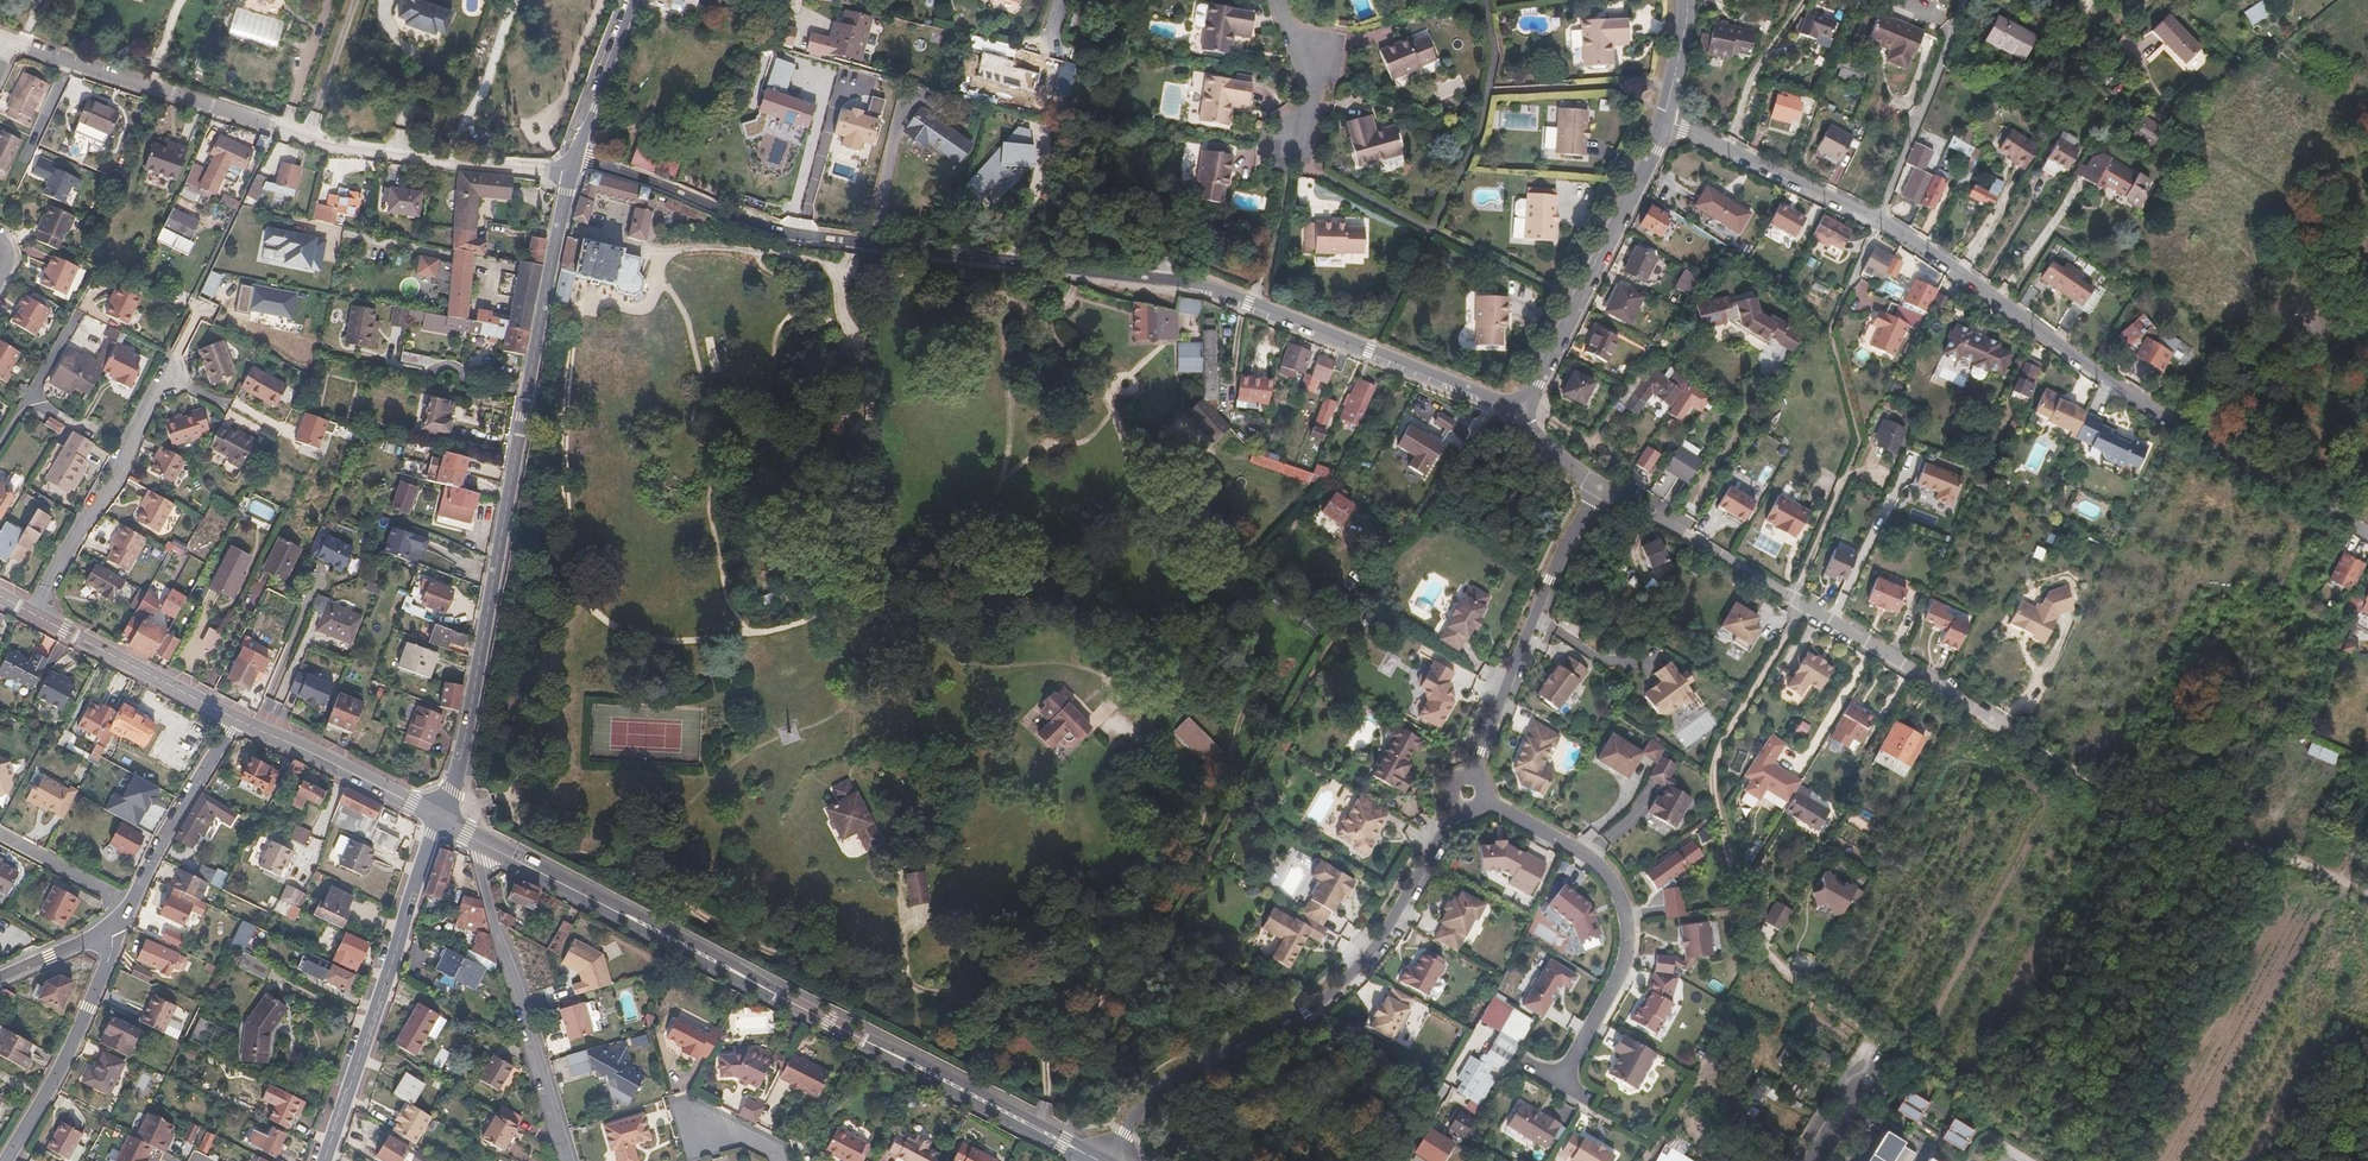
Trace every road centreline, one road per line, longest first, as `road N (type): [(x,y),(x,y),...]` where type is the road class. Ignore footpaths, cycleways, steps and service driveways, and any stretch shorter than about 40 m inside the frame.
road 1 (residential): [(1515,404),(1201,285),(789,234),(575,161)]
road 2 (residential): [(1593,481),(2162,817),(2367,894)]
road 3 (residential): [(1665,119),(1879,219),(2233,466),(2367,536)]
road 4 (tertiary): [(1100,1160),(481,841)]
road 5 (tertiary): [(440,817),(460,760),(571,173)]
road 6 (residential): [(571,173),(336,146),(12,39)]
road 7 (residential): [(1110,1160),(1143,1100),(1190,1066),(1305,1012),(1367,960),(1467,790)]
road 8 (residential): [(1467,790),(1576,848),(1610,881),(1628,924),(1620,968),(1556,1081)]
road 9 (tertiary): [(325,1160),(440,817)]
road 10 (residential): [(1467,790),(1556,547),(1593,481)]
road 11 (residential): [(481,841),(477,858),(565,1160)]
road 12 (residential): [(1665,119),(1538,384),(1515,404)]
road 13 (residential): [(32,612),(167,378)]
road 14 (residential): [(2,1160),(58,1066),(117,929)]
road 15 (tertiary): [(235,718),(32,612)]
road 16 (tertiary): [(440,817),(235,718)]
road 17 (residential): [(235,718),(130,905)]
road 18 (residential): [(1313,169),(1286,166),(1300,95),(1296,43),(1277,0)]
road 19 (tertiary): [(575,161),(634,0)]
road 20 (residential): [(0,835),(130,905)]
road 21 (residential): [(0,980),(117,929)]
road 22 (residential): [(1685,0),(1665,119)]

